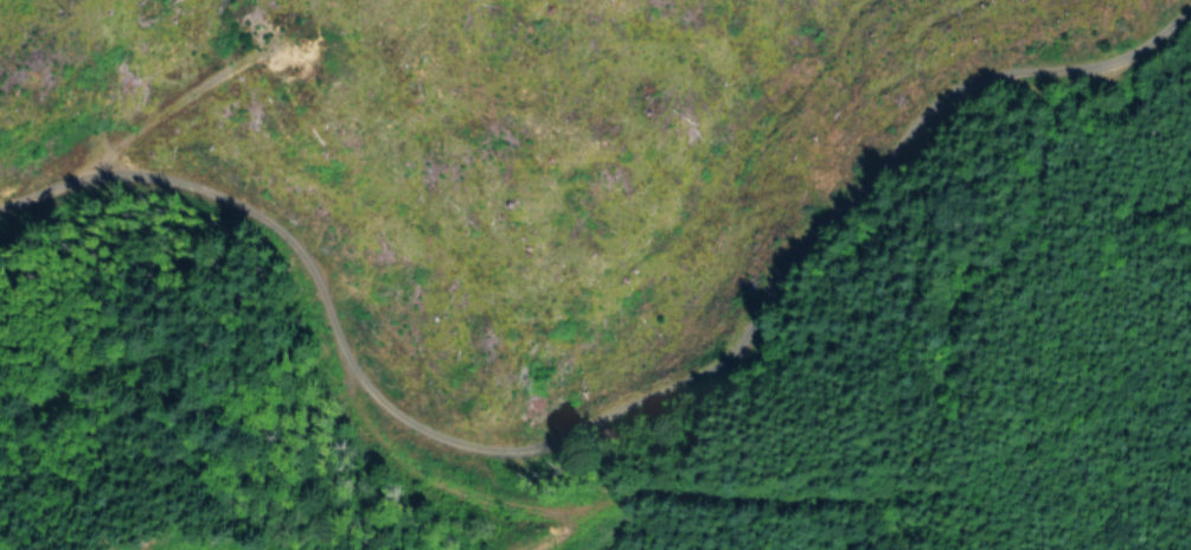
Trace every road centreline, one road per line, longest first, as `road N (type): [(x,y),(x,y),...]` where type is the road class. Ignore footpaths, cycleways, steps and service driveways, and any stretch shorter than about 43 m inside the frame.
road 1 (residential): [(993,0),(873,68),(689,315),(576,429),(484,458),(428,401),(278,145),(173,75),(102,68),(0,108)]
road 2 (track): [(552,549),(686,512),(736,524),(772,549)]

